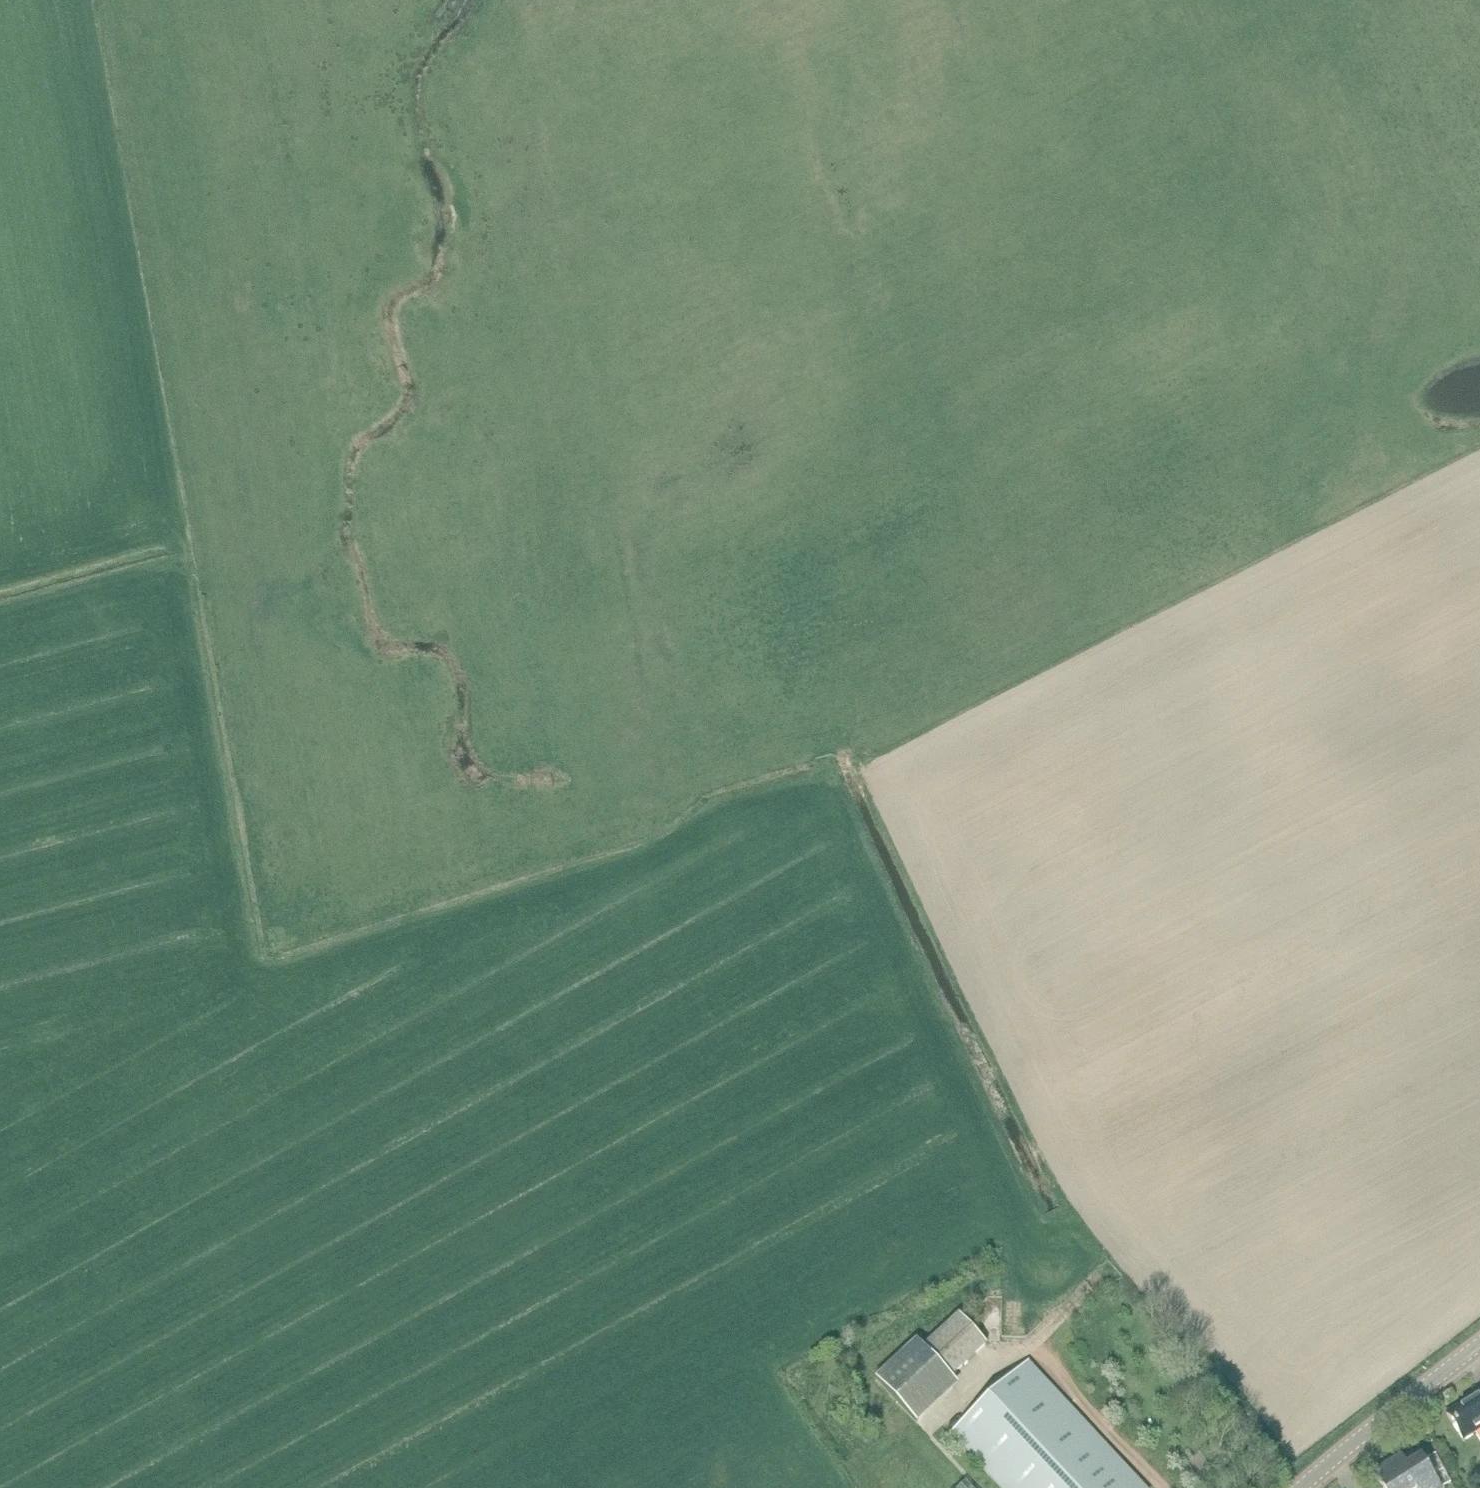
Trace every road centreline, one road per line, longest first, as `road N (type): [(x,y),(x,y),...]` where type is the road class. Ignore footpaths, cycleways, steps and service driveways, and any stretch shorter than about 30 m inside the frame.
road 1 (tertiary): [(1304,1487),(1479,1344)]

